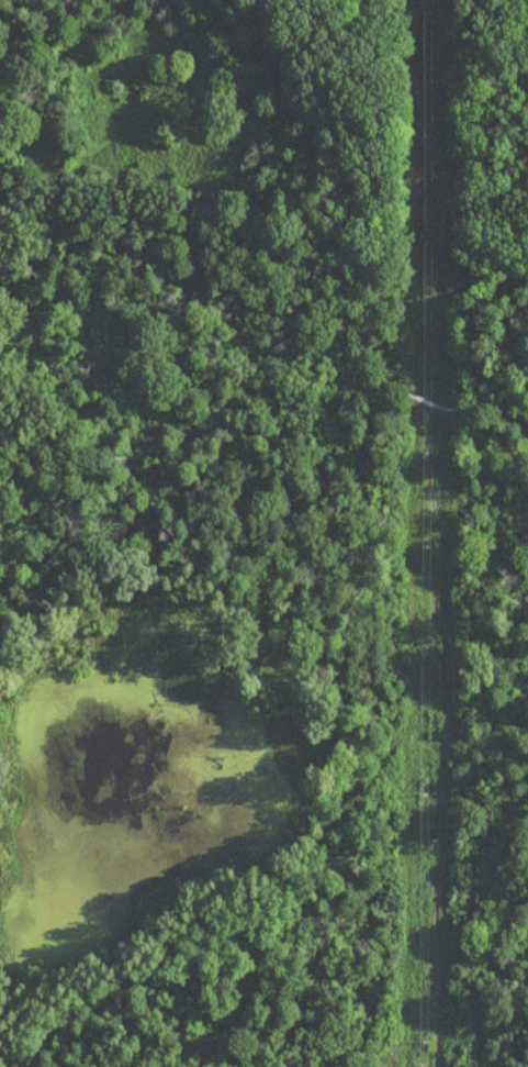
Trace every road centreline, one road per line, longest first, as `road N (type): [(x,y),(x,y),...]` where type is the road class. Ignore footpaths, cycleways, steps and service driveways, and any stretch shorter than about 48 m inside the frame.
road 1 (track): [(447,192),(434,370),(451,469),(449,700),(440,776),(450,846),(442,897),(448,944),(437,1066)]

